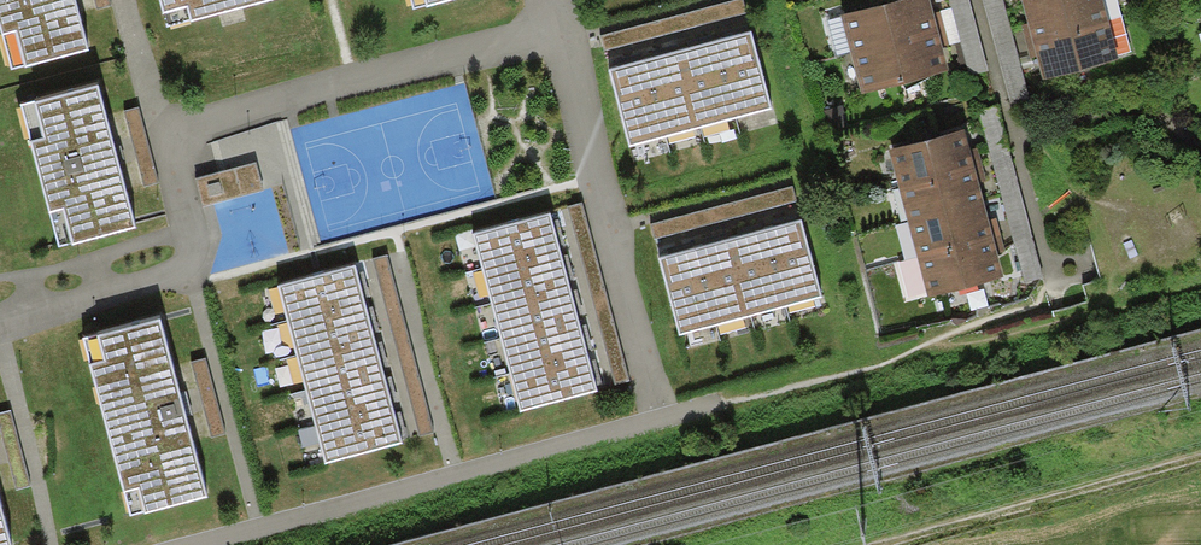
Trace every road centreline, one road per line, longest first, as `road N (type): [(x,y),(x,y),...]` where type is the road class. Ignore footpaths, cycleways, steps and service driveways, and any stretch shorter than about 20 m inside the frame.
road 1 (track): [(896,544),(1200,462)]
road 2 (residential): [(1058,300),(976,0)]

